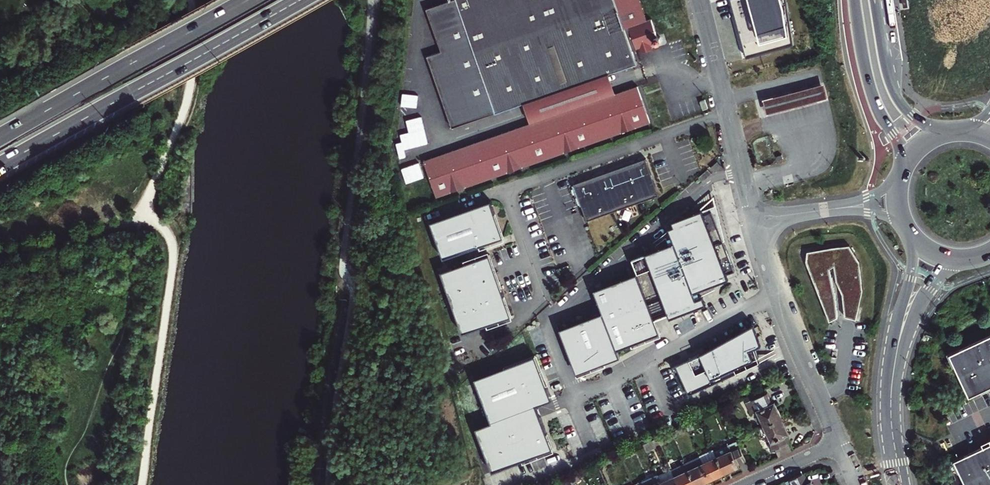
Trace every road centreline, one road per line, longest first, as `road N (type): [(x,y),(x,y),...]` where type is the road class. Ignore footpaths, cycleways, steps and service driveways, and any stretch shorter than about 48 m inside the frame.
road 1 (trunk): [(0,165),(294,0)]
road 2 (trunk): [(241,0),(0,136)]
road 3 (residential): [(755,221),(839,443)]
road 4 (residential): [(699,0),(755,221)]
road 5 (primary): [(851,0),(867,89),(903,166)]
road 6 (primary): [(946,132),(919,125),(894,99),(871,0)]
road 7 (secondary): [(910,236),(894,370)]
road 8 (secondary): [(894,370),(918,306),(957,261)]

